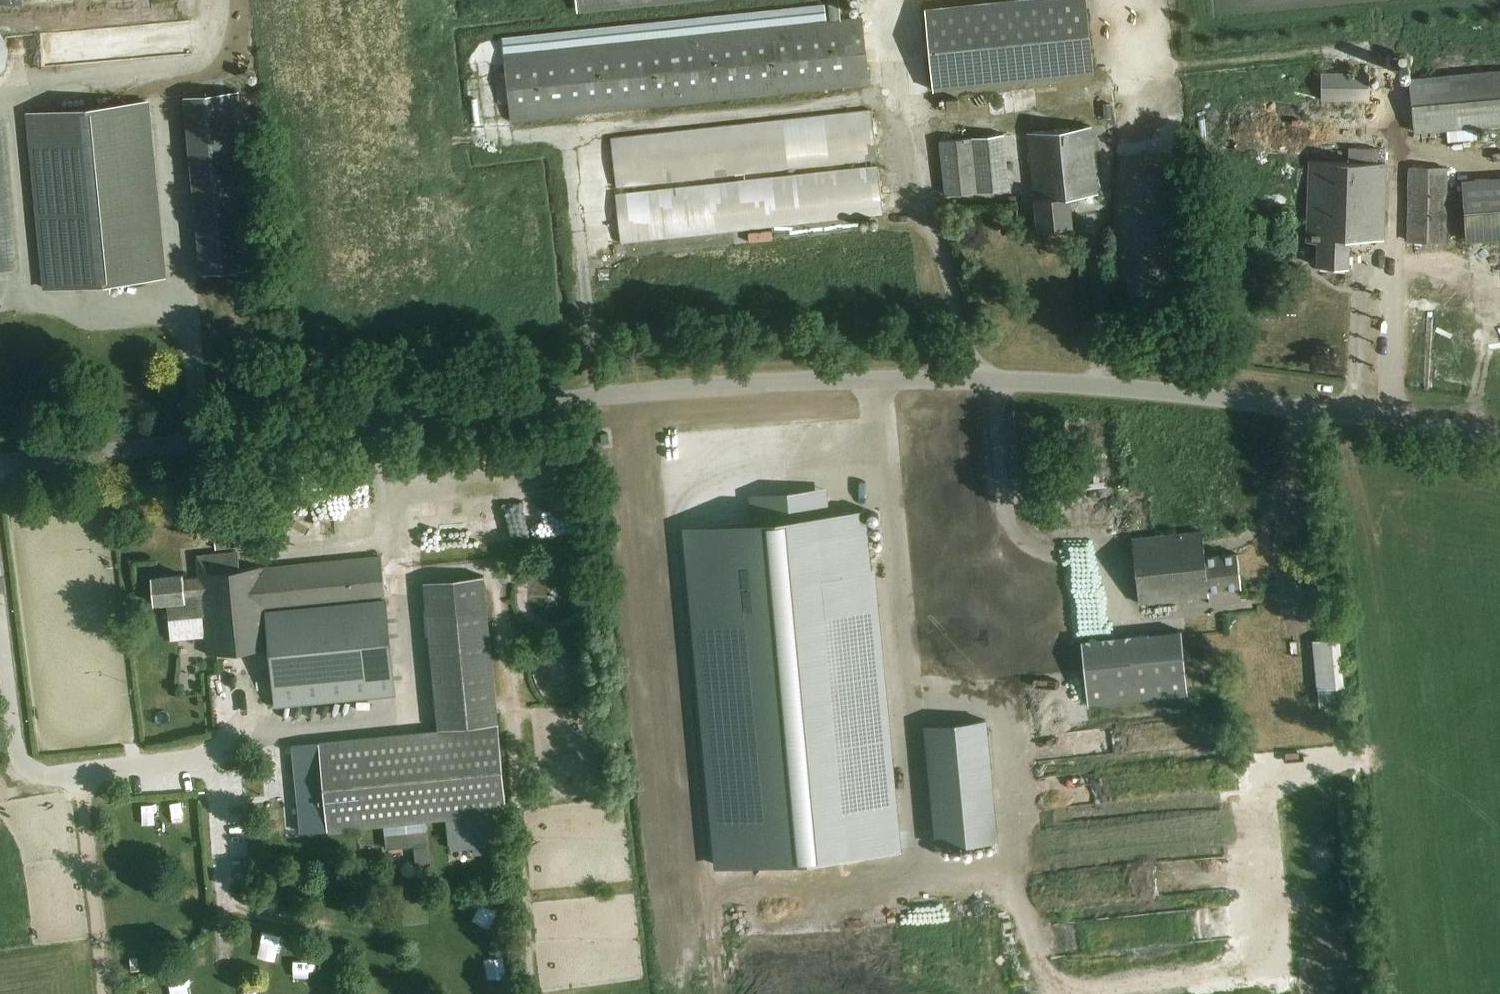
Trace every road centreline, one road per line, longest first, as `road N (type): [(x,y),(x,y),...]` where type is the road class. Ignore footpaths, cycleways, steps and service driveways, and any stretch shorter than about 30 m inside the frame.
road 1 (unclassified): [(0,462),(780,380),(1154,387),(1499,434)]
road 2 (track): [(86,769),(110,993)]

